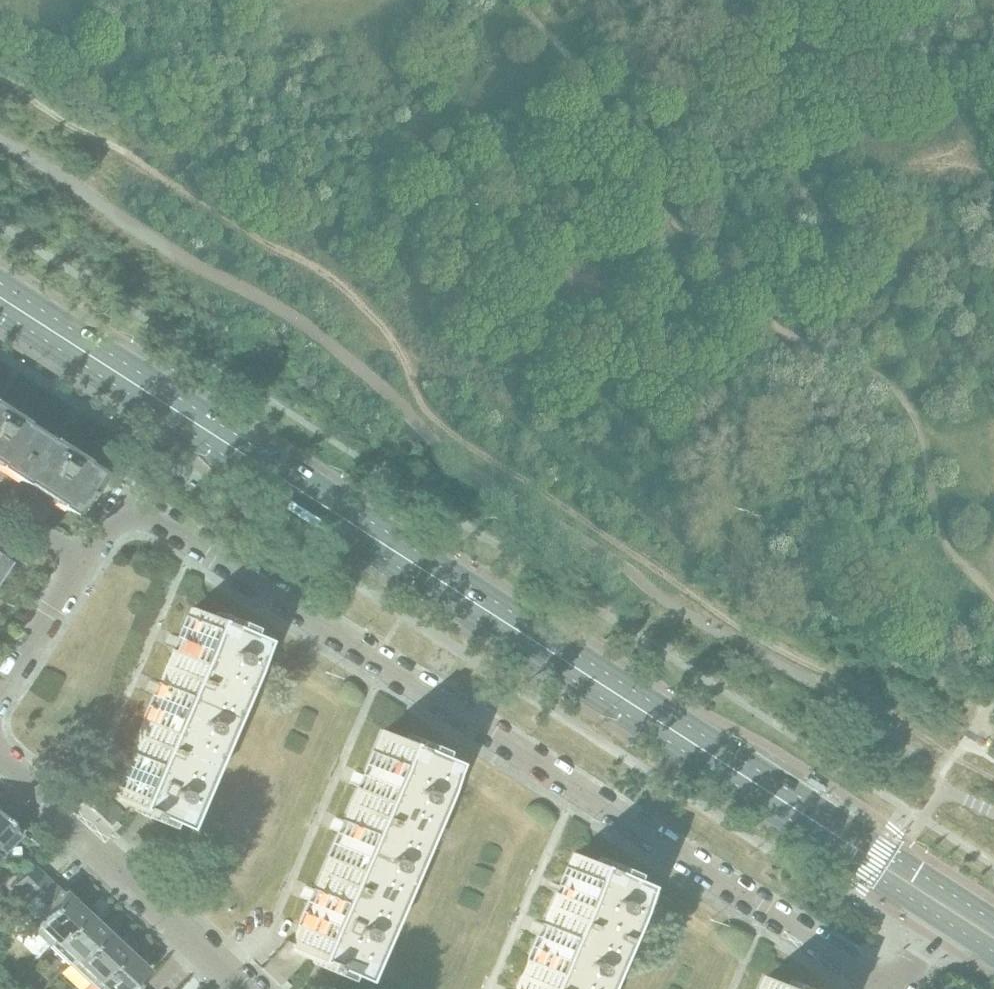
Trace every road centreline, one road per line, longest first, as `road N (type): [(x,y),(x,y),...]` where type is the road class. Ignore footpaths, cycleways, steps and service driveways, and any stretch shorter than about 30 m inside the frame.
road 1 (secondary): [(857,848),(0,296)]
road 2 (residential): [(892,988),(145,511),(115,517),(83,560)]
road 3 (residential): [(245,988),(0,759)]
road 4 (secondary): [(993,919),(916,869),(857,848)]
road 5 (residential): [(0,690),(83,560)]

